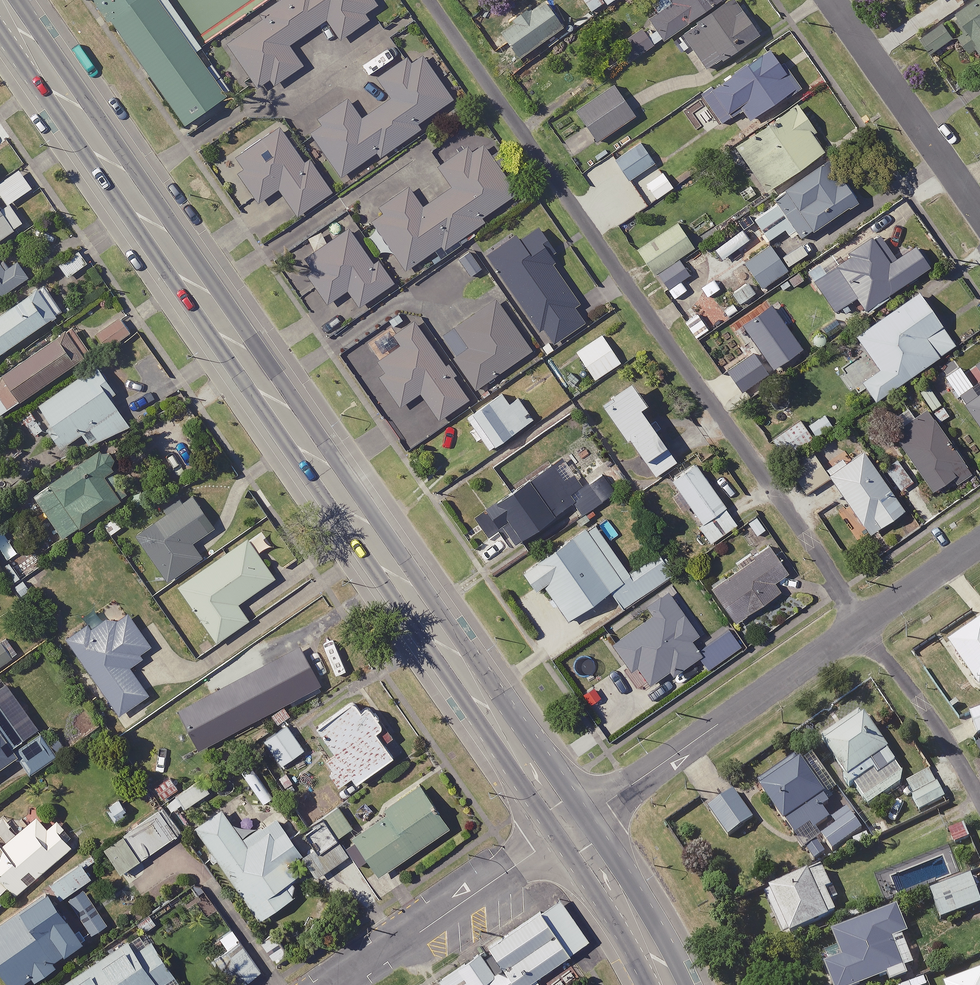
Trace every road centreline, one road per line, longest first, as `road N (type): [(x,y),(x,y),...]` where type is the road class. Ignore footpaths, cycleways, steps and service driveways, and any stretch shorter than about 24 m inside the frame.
road 1 (secondary): [(5,0),(516,762),(570,827)]
road 2 (residential): [(432,0),(864,629)]
road 3 (residential): [(864,629),(570,827)]
road 4 (residential): [(570,827),(340,984)]
road 5 (residential): [(831,0),(979,215)]
road 6 (residential): [(864,629),(979,802)]
road 7 (secondary): [(570,827),(593,845),(624,891),(671,984)]
road 8 (residential): [(979,547),(864,629)]

